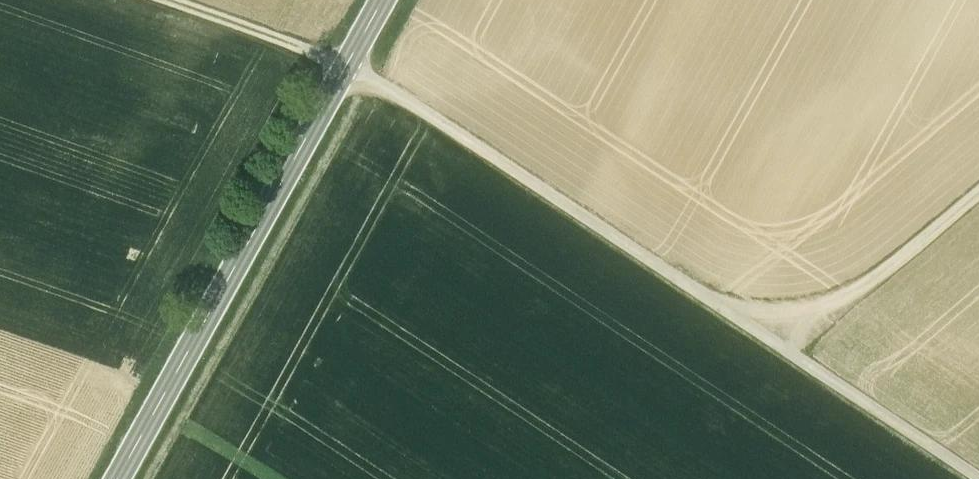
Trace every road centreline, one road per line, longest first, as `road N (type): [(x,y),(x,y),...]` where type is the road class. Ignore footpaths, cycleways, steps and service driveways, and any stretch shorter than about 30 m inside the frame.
road 1 (track): [(978,478),(384,81),(347,64)]
road 2 (secondary): [(118,478),(382,0)]
road 3 (track): [(978,192),(789,352)]
road 4 (track): [(170,0),(347,64)]

